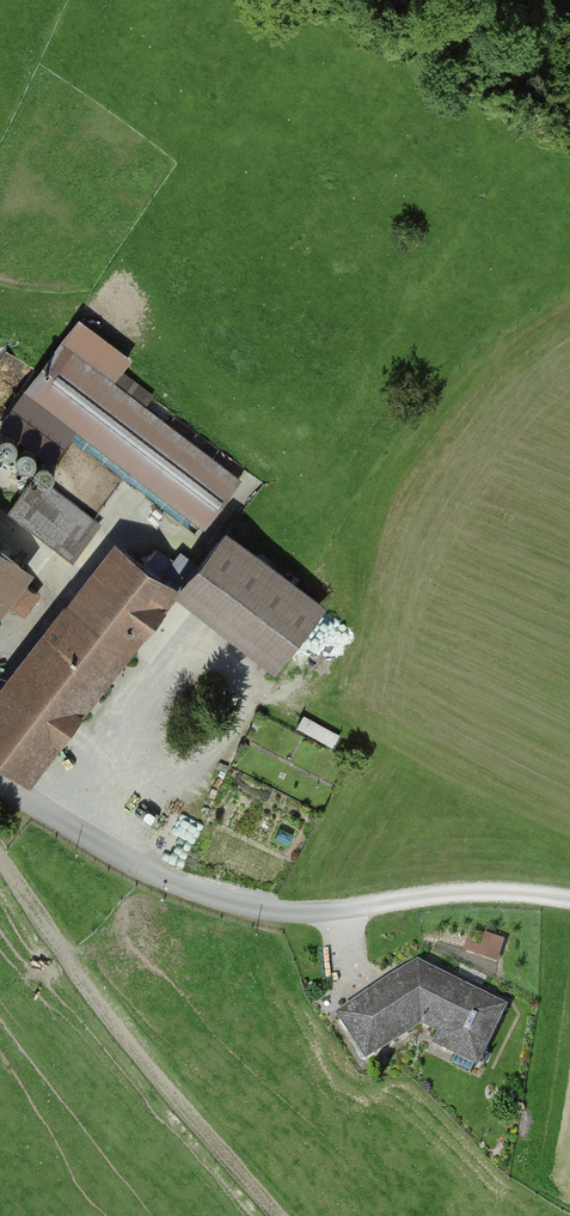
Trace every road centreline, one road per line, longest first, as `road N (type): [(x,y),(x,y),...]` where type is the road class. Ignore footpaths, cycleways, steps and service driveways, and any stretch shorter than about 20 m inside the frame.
road 1 (residential): [(0,780),(125,863),(250,910),(537,896)]
road 2 (track): [(0,858),(154,1074),(277,1215)]

